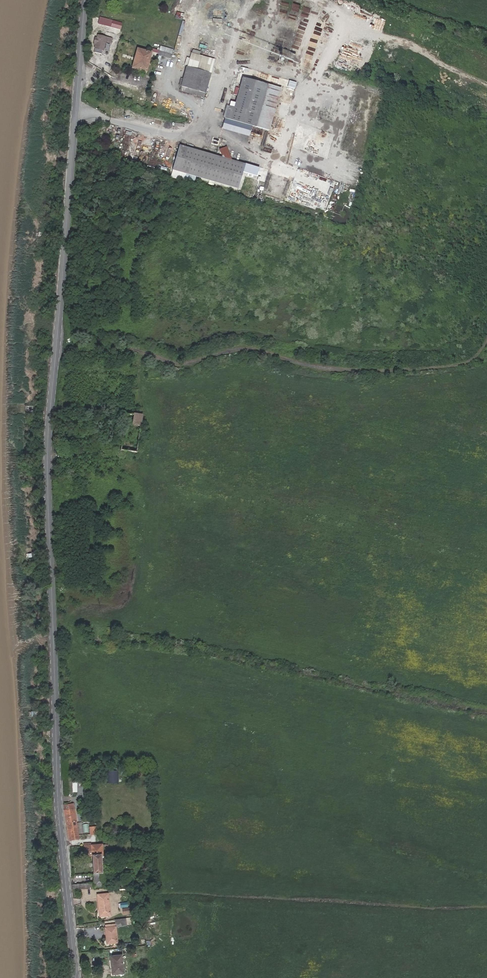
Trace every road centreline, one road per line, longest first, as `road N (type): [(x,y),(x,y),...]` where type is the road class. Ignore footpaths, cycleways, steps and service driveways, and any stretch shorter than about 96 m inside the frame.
road 1 (tertiary): [(76,108),(48,451),(58,795),(76,977)]
road 2 (track): [(92,348),(183,364),(252,349),(329,370),(382,371),(464,365),(486,341)]
road 3 (residential): [(76,108),(185,135),(211,111),(227,60)]

